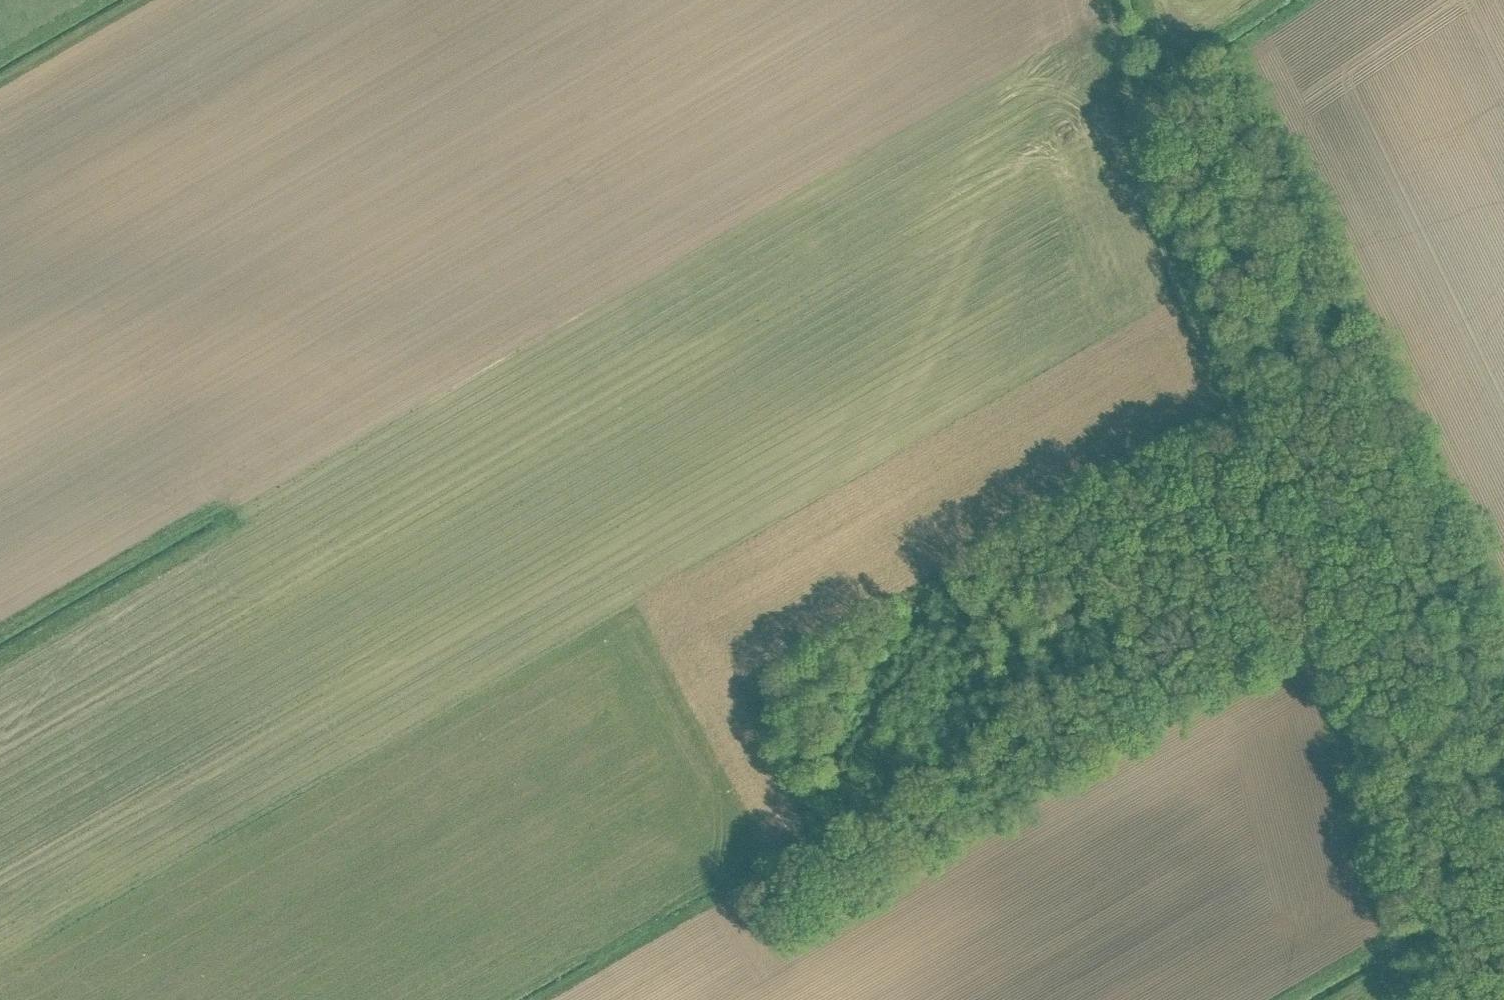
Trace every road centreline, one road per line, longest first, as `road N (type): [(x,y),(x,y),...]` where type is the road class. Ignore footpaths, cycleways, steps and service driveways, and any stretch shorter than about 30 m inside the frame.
road 1 (track): [(1413,999),(1285,556),(1145,170),(1110,0)]

